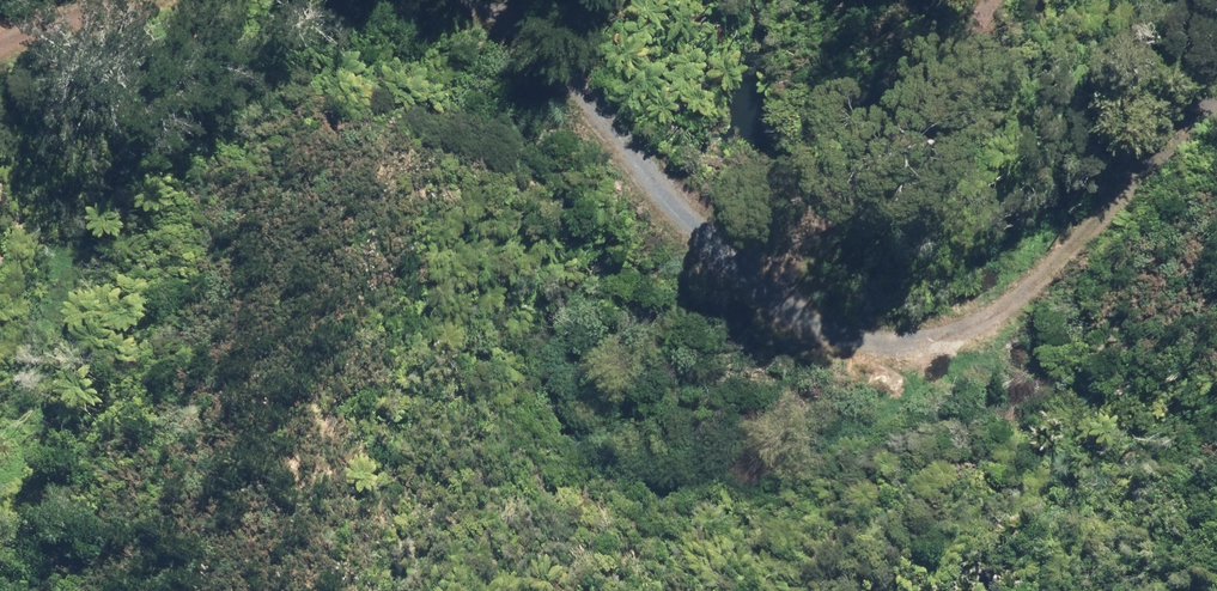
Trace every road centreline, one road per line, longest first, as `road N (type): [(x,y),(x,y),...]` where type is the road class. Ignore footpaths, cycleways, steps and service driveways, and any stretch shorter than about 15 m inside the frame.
road 1 (track): [(442,0),(543,62),(636,173),(713,234),(803,269),(942,284),(1029,251),(1216,109)]
road 2 (track): [(992,0),(803,269)]
road 3 (track): [(0,53),(124,0)]

